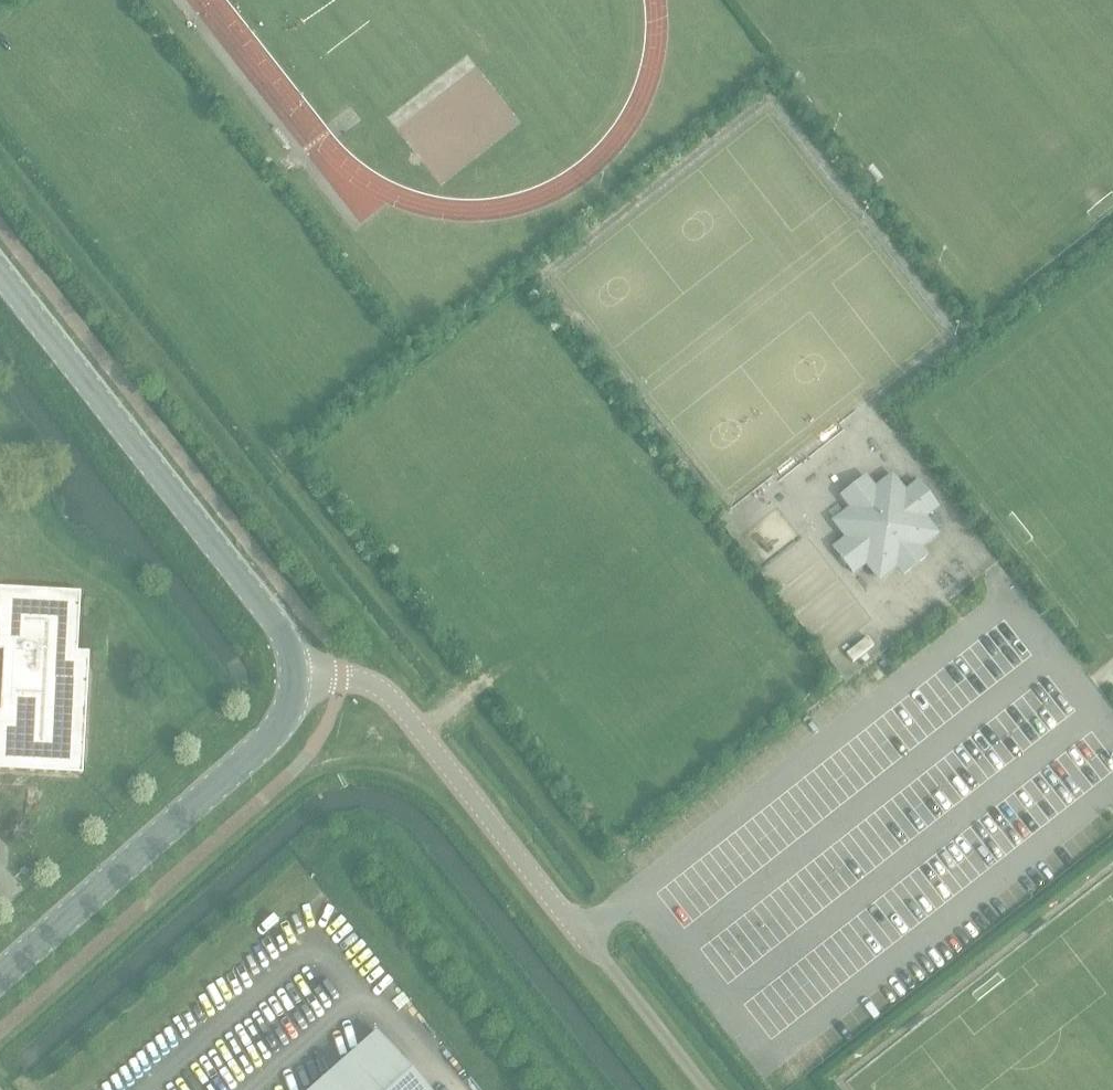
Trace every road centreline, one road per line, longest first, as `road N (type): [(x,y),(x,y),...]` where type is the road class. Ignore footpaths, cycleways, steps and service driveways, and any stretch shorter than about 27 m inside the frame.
road 1 (unclassified): [(343,677),(393,698),(705,1089)]
road 2 (tertiary): [(296,676),(287,638),(0,274)]
road 3 (tertiary): [(0,975),(264,743),(293,697),(296,676)]

